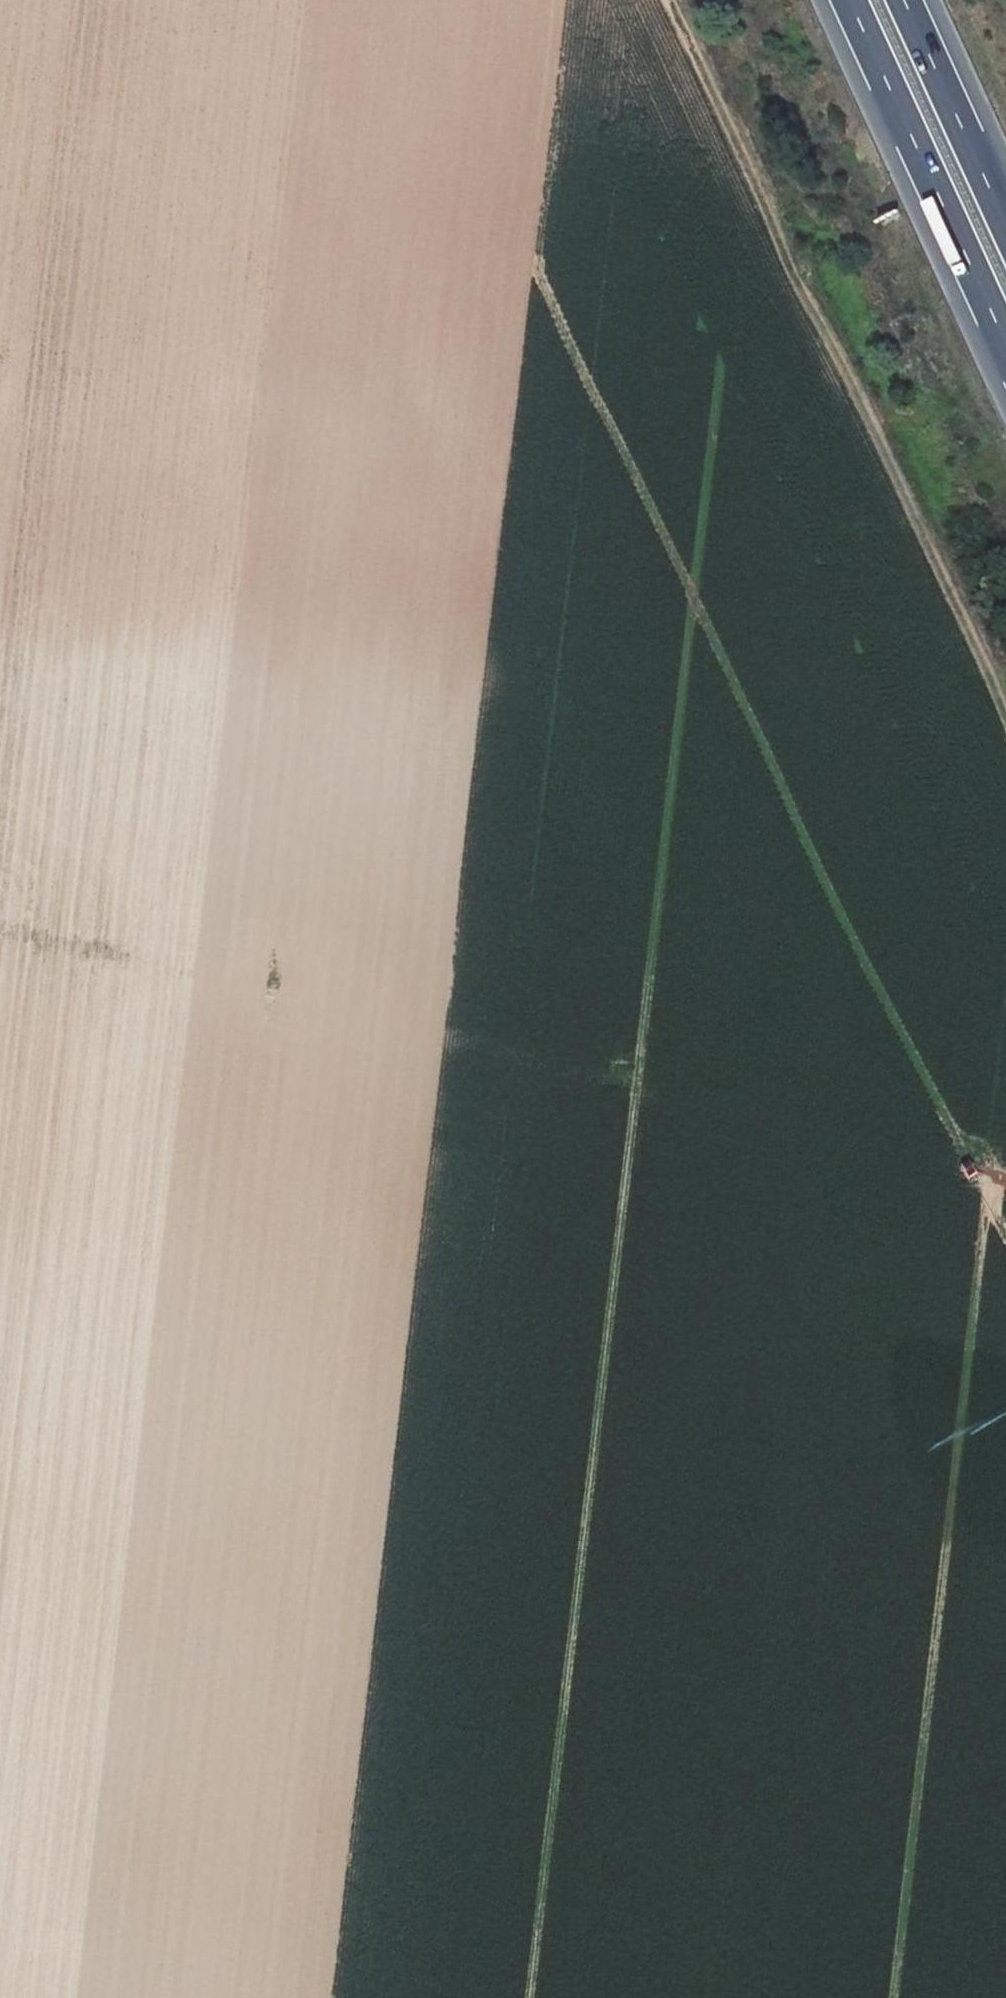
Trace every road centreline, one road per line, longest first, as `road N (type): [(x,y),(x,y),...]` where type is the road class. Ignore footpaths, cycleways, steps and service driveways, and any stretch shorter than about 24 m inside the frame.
road 1 (motorway): [(849,0),(1005,346)]
road 2 (motorway): [(1005,222),(905,0)]

